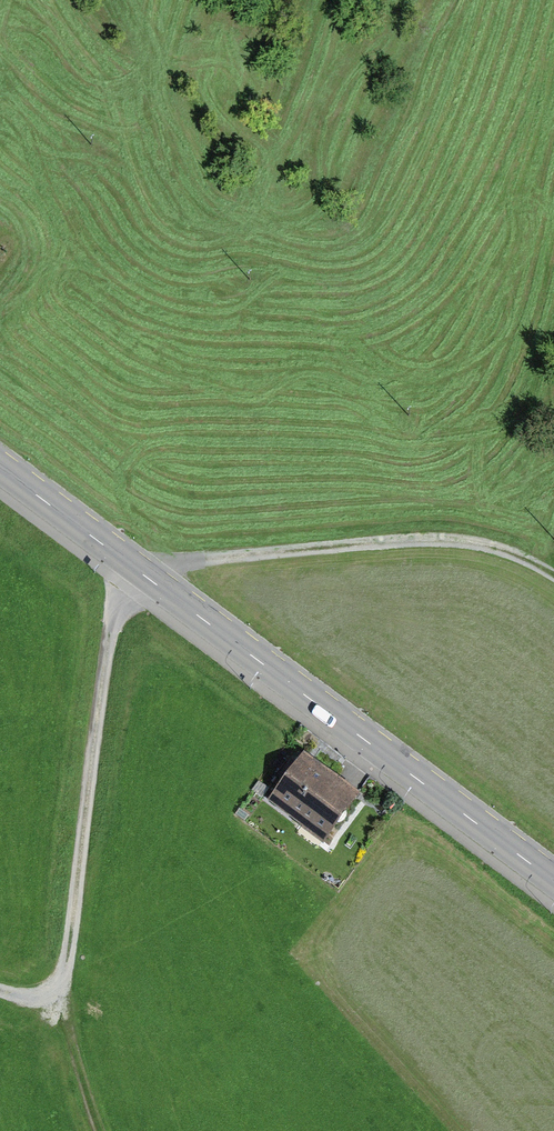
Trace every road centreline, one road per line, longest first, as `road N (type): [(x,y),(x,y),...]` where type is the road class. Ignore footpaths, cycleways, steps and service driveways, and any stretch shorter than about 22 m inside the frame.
road 1 (tertiary): [(0,468),(553,882)]
road 2 (track): [(0,988),(44,996),(64,984),(101,684),(122,593),(139,571)]
road 3 (track): [(553,575),(528,558),(478,544),(418,539),(139,571)]

